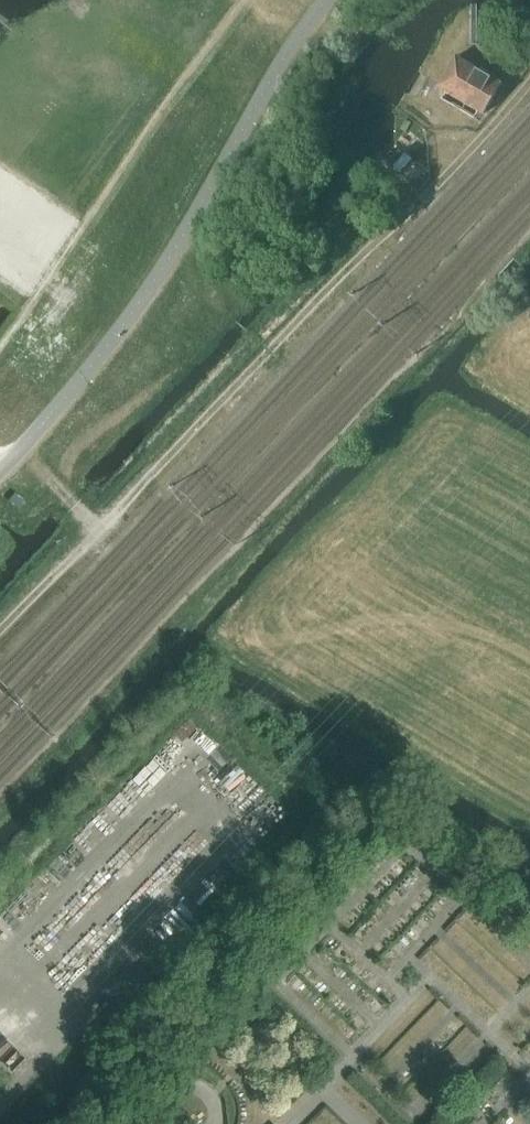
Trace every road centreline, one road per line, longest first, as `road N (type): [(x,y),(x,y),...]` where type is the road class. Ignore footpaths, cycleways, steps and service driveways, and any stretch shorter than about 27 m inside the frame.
road 1 (track): [(529,89),(263,384),(0,642)]
road 2 (track): [(16,451),(107,537)]

